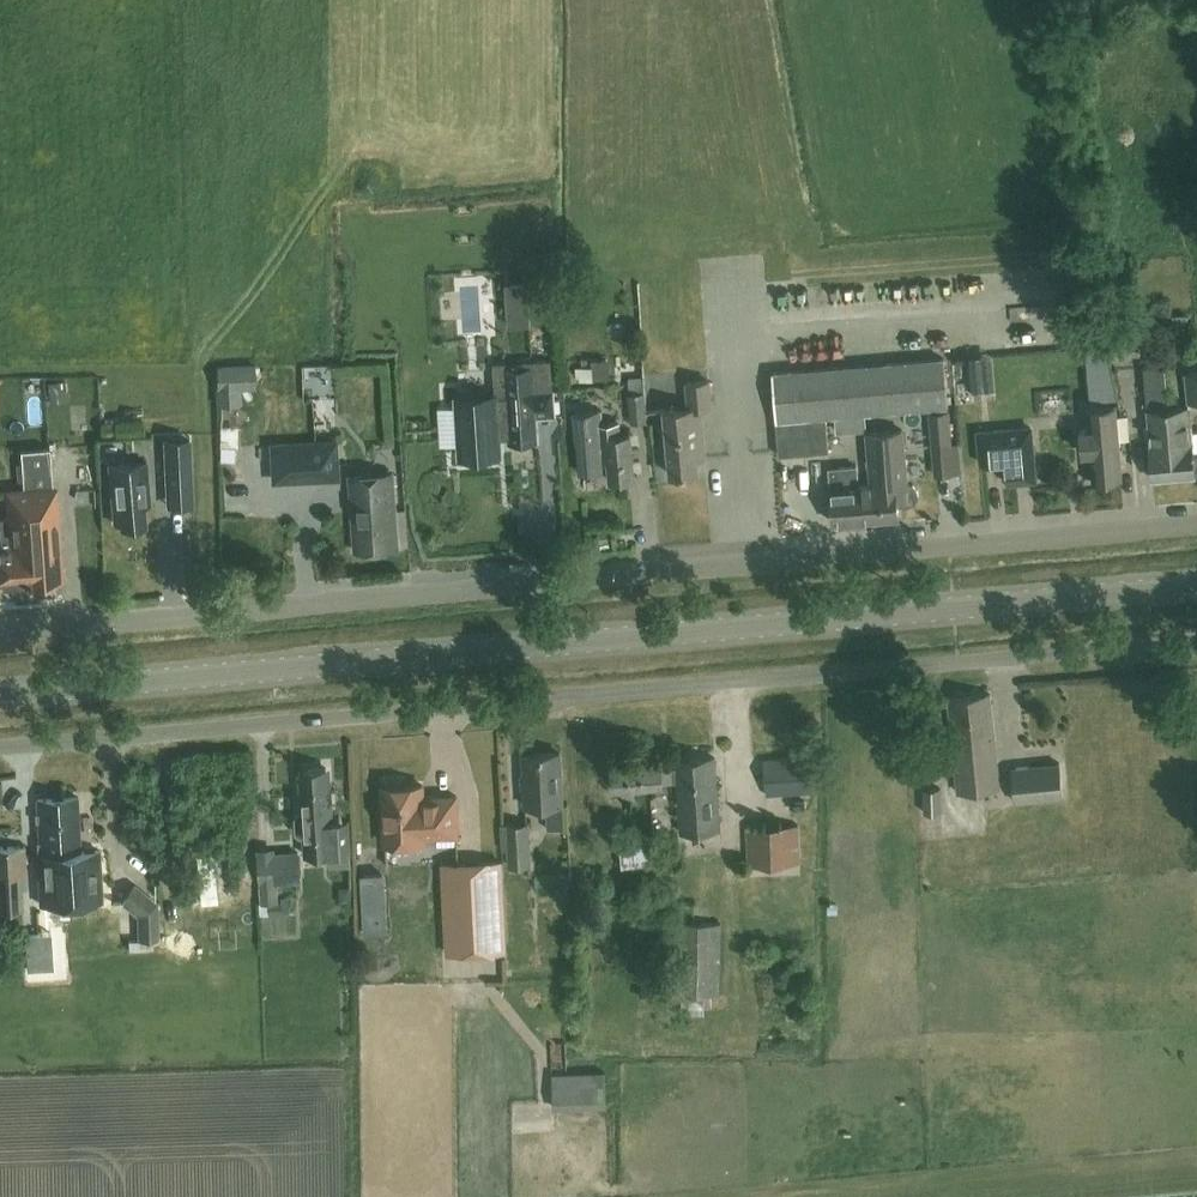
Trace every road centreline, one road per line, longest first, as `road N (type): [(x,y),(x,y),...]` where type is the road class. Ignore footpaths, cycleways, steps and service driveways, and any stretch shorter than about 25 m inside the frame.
road 1 (secondary): [(0,693),(1196,584)]
road 2 (unclassified): [(0,747),(1196,640)]
road 3 (residential): [(0,629),(1196,523)]

